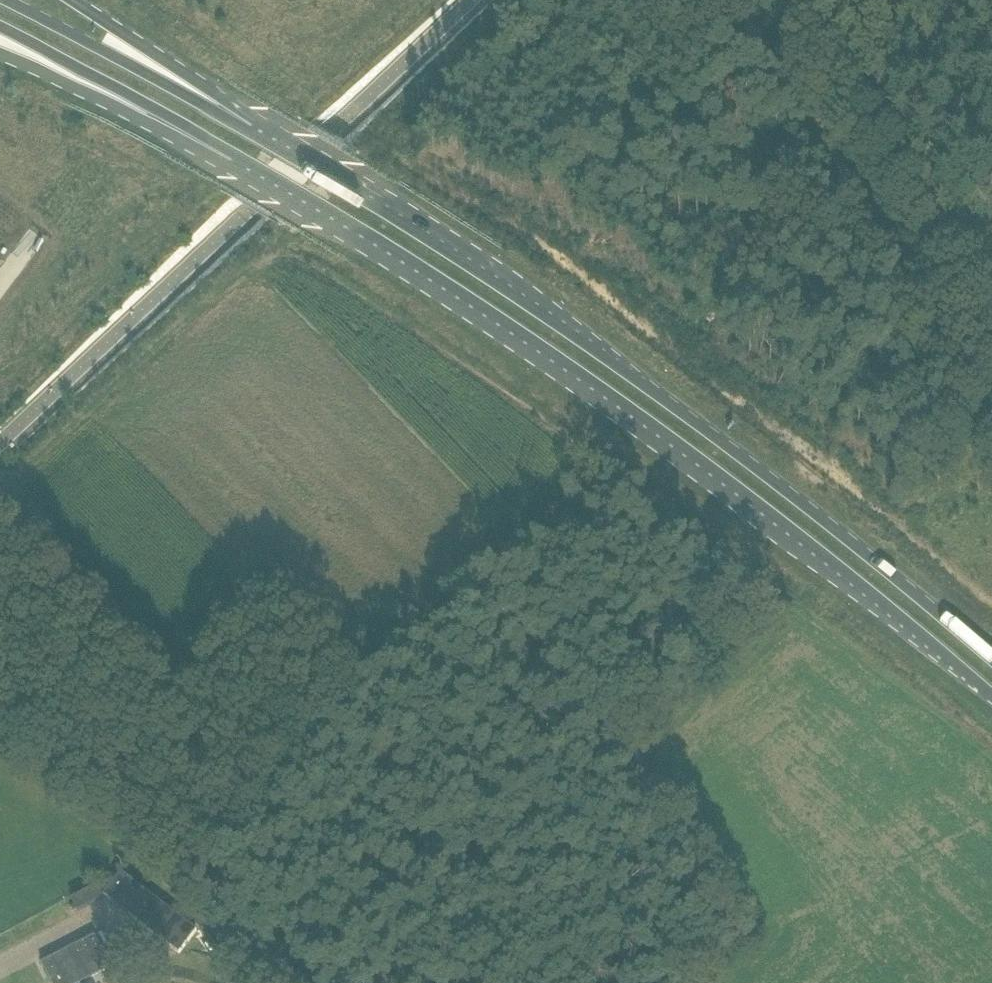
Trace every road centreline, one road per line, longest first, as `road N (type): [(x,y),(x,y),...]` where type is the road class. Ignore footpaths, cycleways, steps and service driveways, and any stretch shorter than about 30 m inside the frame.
road 1 (primary): [(43,50),(218,146),(523,336),(837,566),(991,695)]
road 2 (primary): [(991,660),(860,549),(561,325),(278,146),(146,75)]
road 3 (track): [(740,0),(991,414)]
road 4 (primary): [(146,75),(3,0)]

